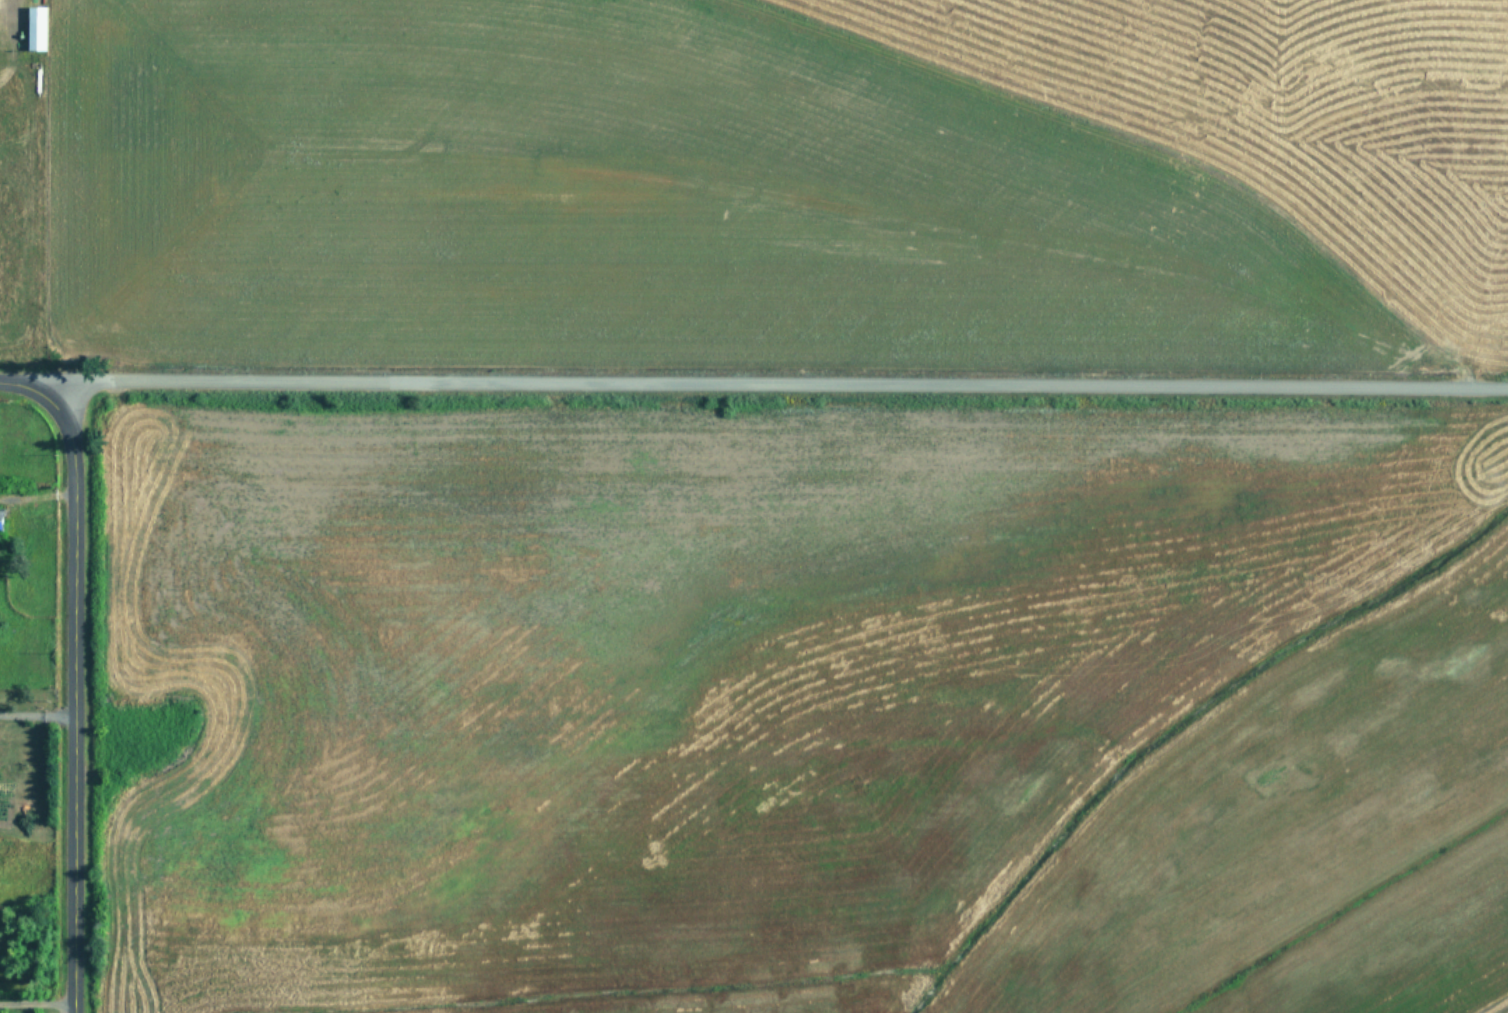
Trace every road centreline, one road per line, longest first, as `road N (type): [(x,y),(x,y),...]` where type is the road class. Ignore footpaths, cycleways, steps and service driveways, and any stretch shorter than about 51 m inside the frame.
road 1 (residential): [(1507,391),(97,383),(47,404)]
road 2 (tertiary): [(74,1012),(72,469),(63,422),(47,404)]

